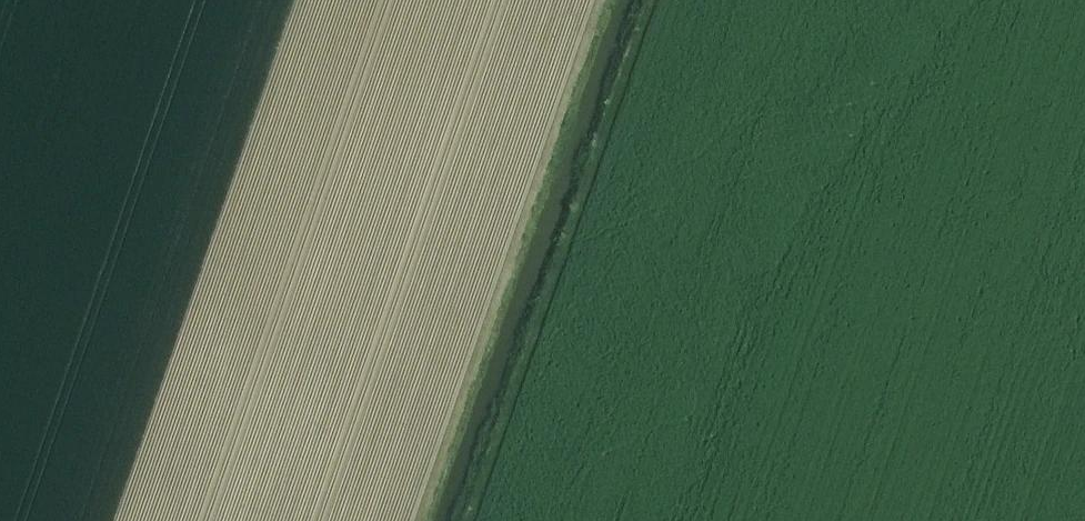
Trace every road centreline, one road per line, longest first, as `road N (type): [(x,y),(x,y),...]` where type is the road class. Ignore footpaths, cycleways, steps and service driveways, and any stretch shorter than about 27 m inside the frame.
road 1 (track): [(605,0),(423,520)]
road 2 (track): [(467,520),(649,0)]

